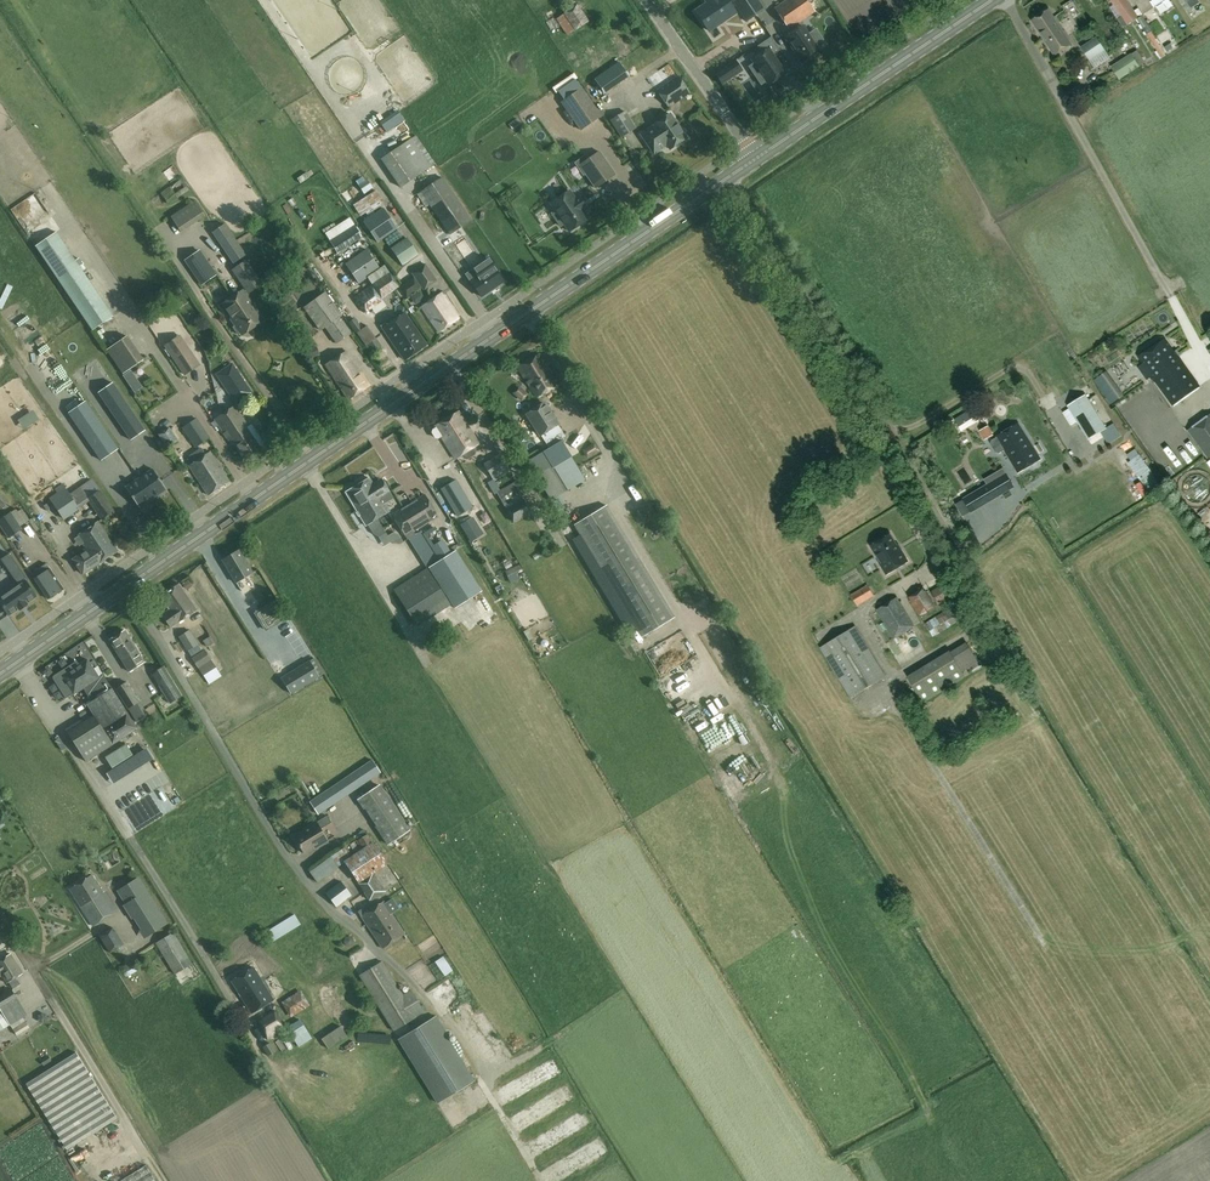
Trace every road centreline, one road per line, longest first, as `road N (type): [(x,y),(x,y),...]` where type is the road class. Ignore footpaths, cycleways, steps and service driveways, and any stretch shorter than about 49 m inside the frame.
road 1 (primary): [(0,673),(756,158)]
road 2 (primary): [(756,158),(987,0)]
road 3 (unclassified): [(756,158),(646,0)]

